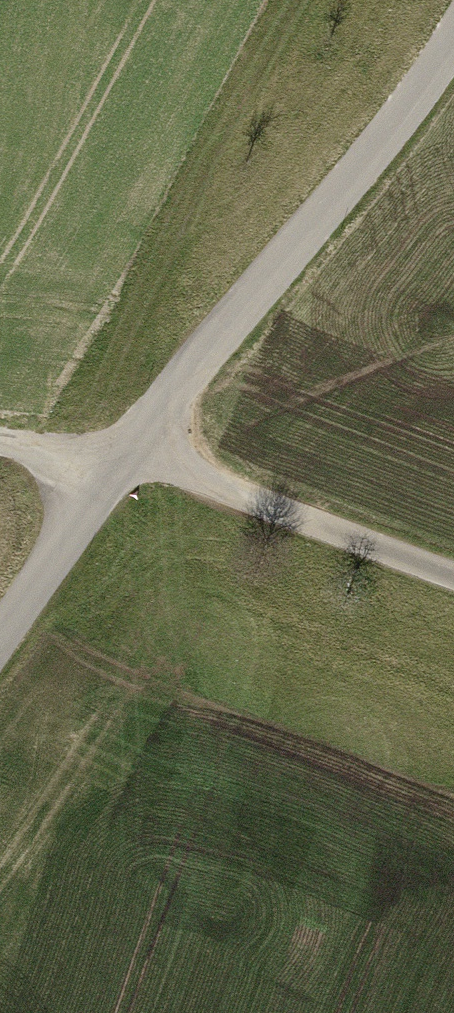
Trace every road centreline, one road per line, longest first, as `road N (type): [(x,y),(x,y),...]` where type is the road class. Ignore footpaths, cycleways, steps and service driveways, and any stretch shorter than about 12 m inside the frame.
road 1 (residential): [(453,32),(378,145),(118,459),(0,638)]
road 2 (track): [(453,576),(187,472),(0,440)]

